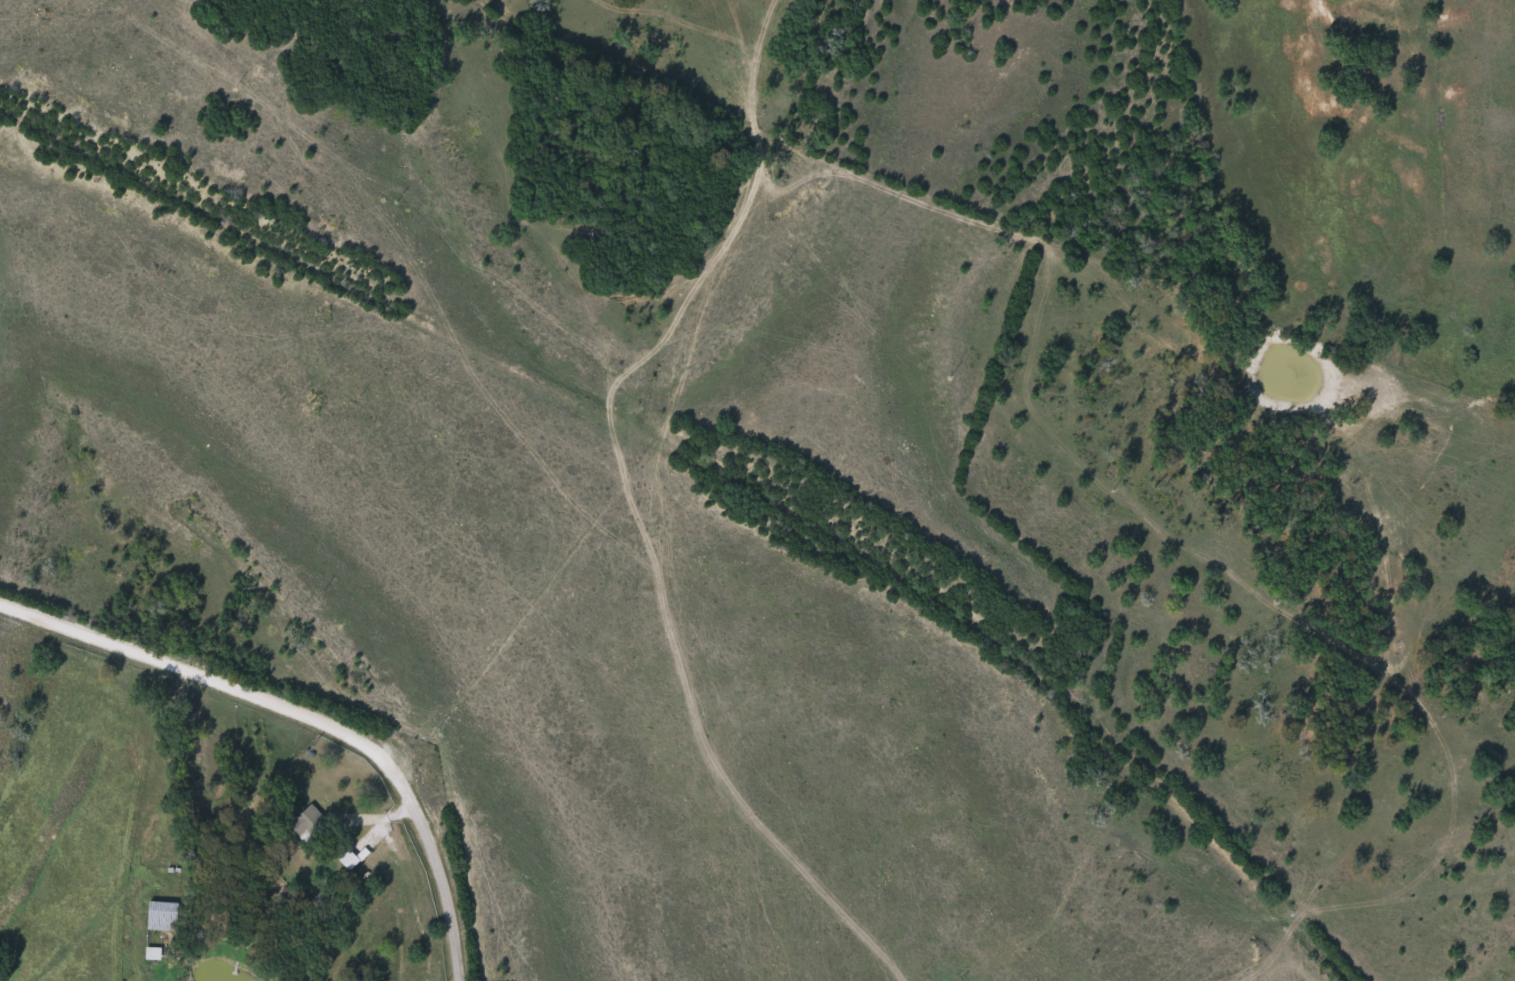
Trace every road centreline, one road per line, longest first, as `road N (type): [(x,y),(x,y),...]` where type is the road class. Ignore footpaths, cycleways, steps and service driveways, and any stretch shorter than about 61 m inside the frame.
road 1 (residential): [(398,767),(246,698),(0,607)]
road 2 (residential): [(457,980),(398,767)]

